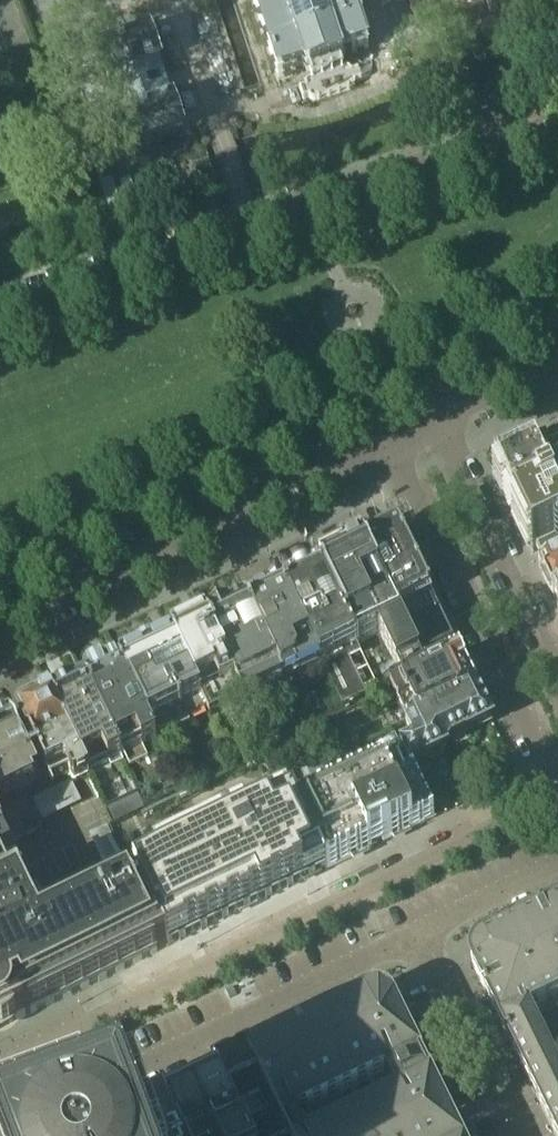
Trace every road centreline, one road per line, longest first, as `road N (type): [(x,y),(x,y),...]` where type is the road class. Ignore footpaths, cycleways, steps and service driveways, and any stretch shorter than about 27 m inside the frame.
road 1 (residential): [(557,796),(0,1066)]
road 2 (residential): [(557,122),(0,305)]
road 3 (residential): [(0,1132),(414,931)]
road 4 (residential): [(0,626),(385,436)]
road 5 (residential): [(385,436),(557,787)]
road 6 (residential): [(557,672),(435,411)]
road 7 (residential): [(515,1135),(414,931)]
road 8 (residential): [(414,931),(557,864)]
road 9 (residential): [(435,411),(557,353)]

